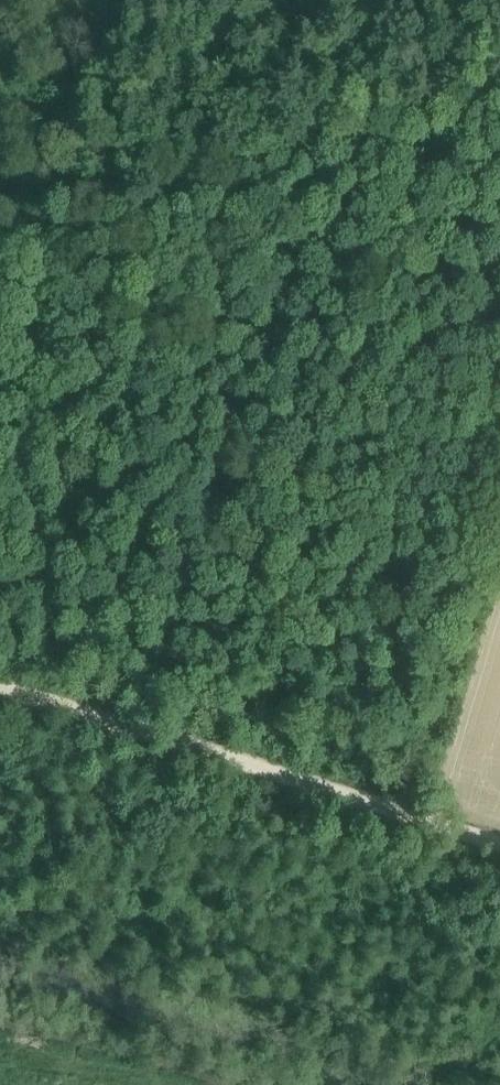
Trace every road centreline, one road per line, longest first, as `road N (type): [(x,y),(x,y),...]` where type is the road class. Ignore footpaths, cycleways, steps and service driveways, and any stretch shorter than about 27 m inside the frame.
road 1 (track): [(0,691),(499,866)]

